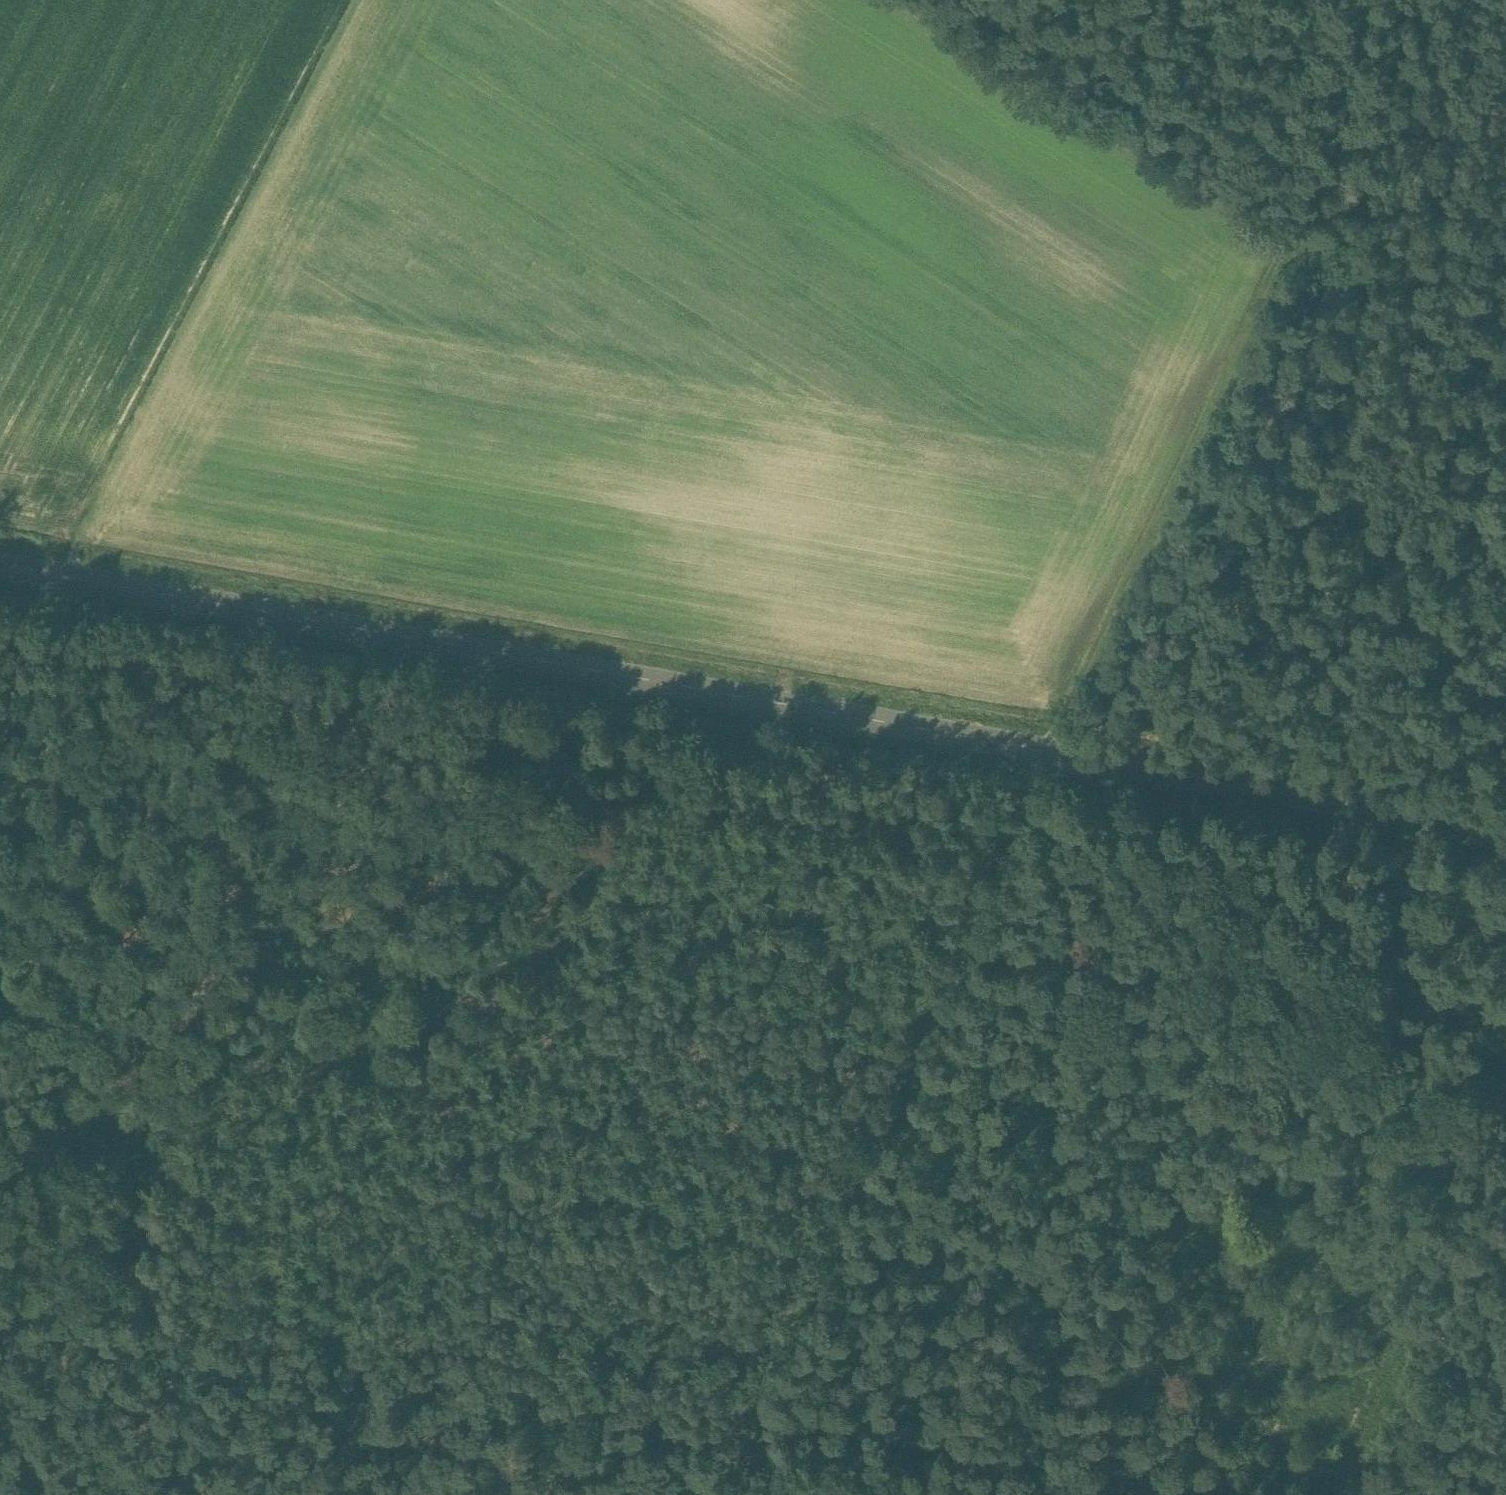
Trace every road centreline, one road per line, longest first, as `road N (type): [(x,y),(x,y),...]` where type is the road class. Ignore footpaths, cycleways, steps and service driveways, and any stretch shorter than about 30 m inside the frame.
road 1 (tertiary): [(1505,824),(0,563)]
road 2 (track): [(1066,1494),(0,1263)]
road 3 (track): [(717,1494),(1072,754)]
road 4 (track): [(1300,230),(1072,754)]
road 5 (track): [(1404,0),(1300,230)]
road 6 (track): [(1300,230),(1505,368)]
road 7 (track): [(0,727),(58,573)]

